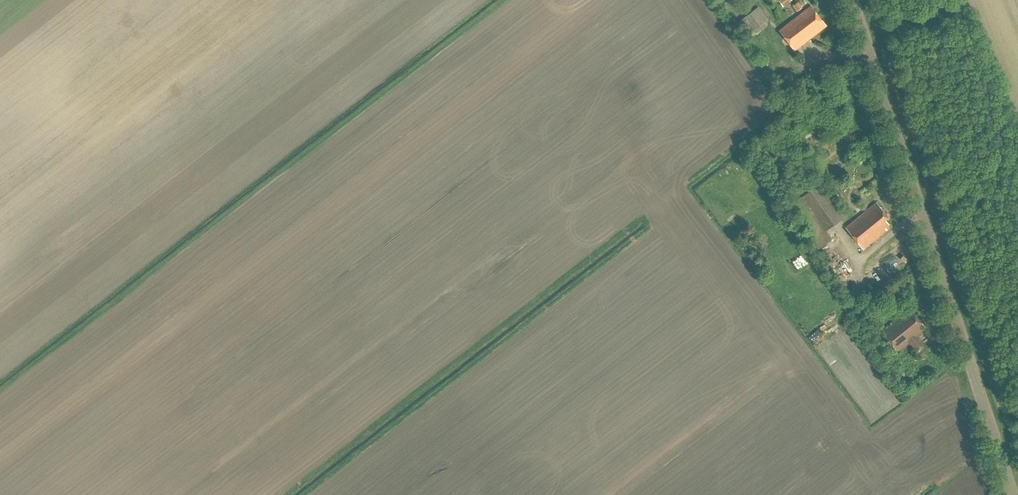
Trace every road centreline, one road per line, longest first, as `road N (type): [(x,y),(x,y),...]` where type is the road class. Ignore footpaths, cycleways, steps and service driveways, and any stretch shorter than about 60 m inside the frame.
road 1 (tertiary): [(1013,494),(852,0)]

